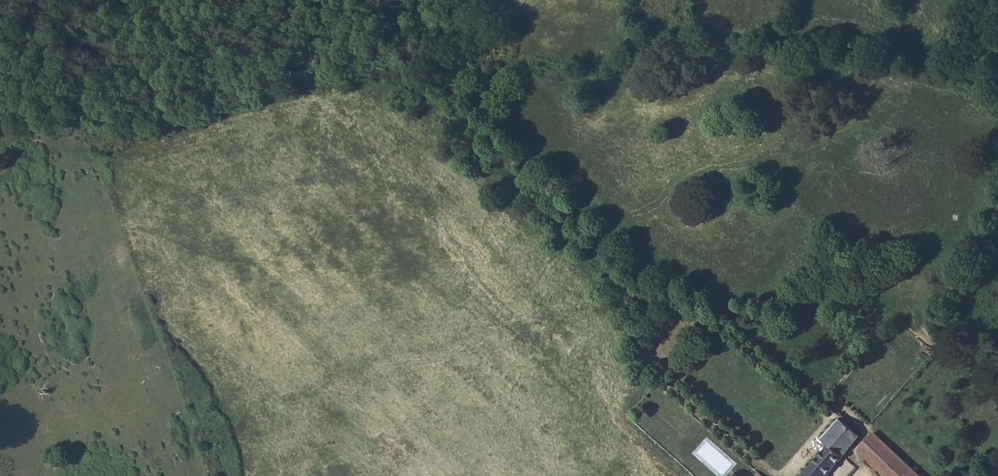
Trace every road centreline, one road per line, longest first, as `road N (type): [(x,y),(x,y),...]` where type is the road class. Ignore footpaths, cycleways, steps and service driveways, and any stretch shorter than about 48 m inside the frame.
road 1 (track): [(997,92),(966,72),(908,54),(661,34)]

